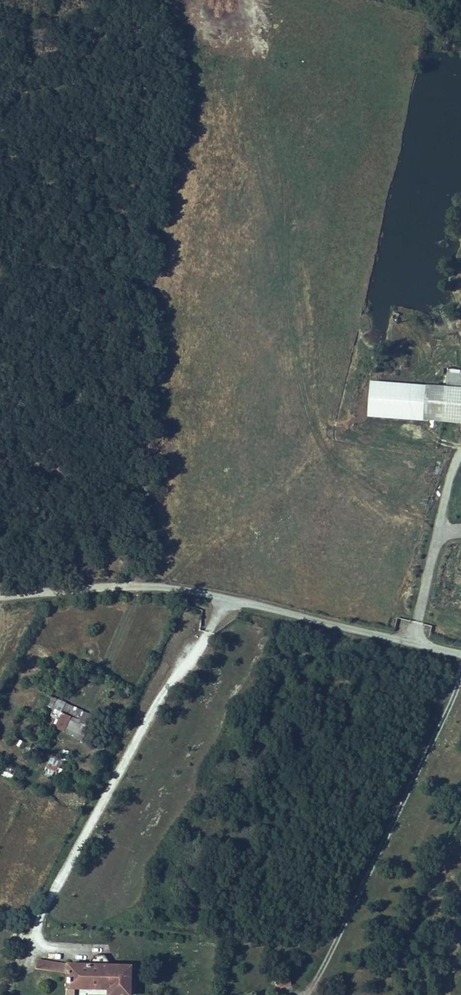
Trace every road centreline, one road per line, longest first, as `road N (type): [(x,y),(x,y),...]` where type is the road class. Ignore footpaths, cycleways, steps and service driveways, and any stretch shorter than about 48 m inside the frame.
road 1 (unclassified): [(0,593),(133,582),(191,586),(460,655)]

